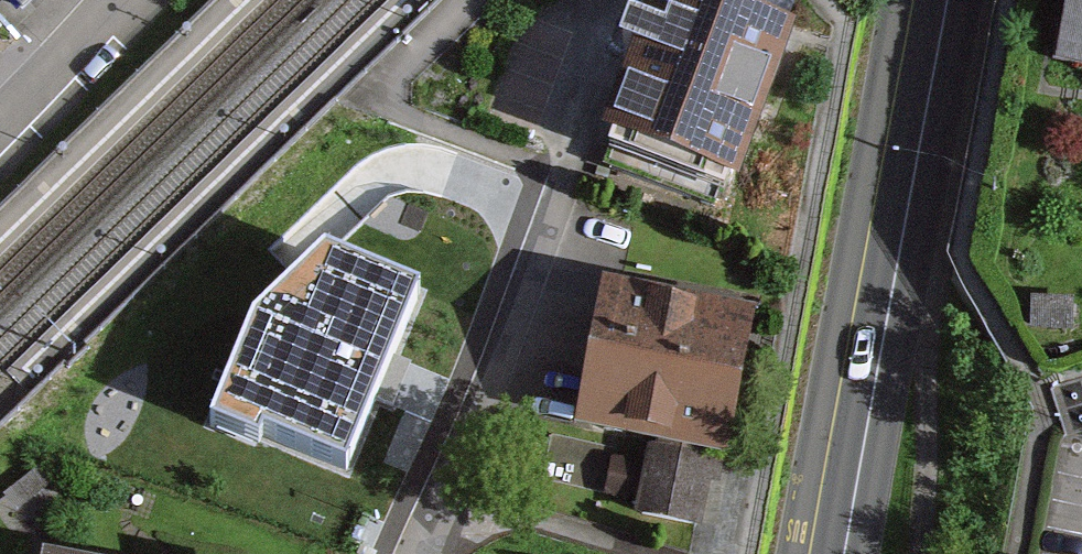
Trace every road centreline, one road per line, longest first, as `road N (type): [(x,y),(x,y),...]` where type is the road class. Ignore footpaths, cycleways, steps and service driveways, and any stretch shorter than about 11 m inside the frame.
road 1 (residential): [(416,553),(624,0)]
road 2 (secondary): [(845,553),(933,0)]
road 3 (residential): [(122,0),(0,129)]

